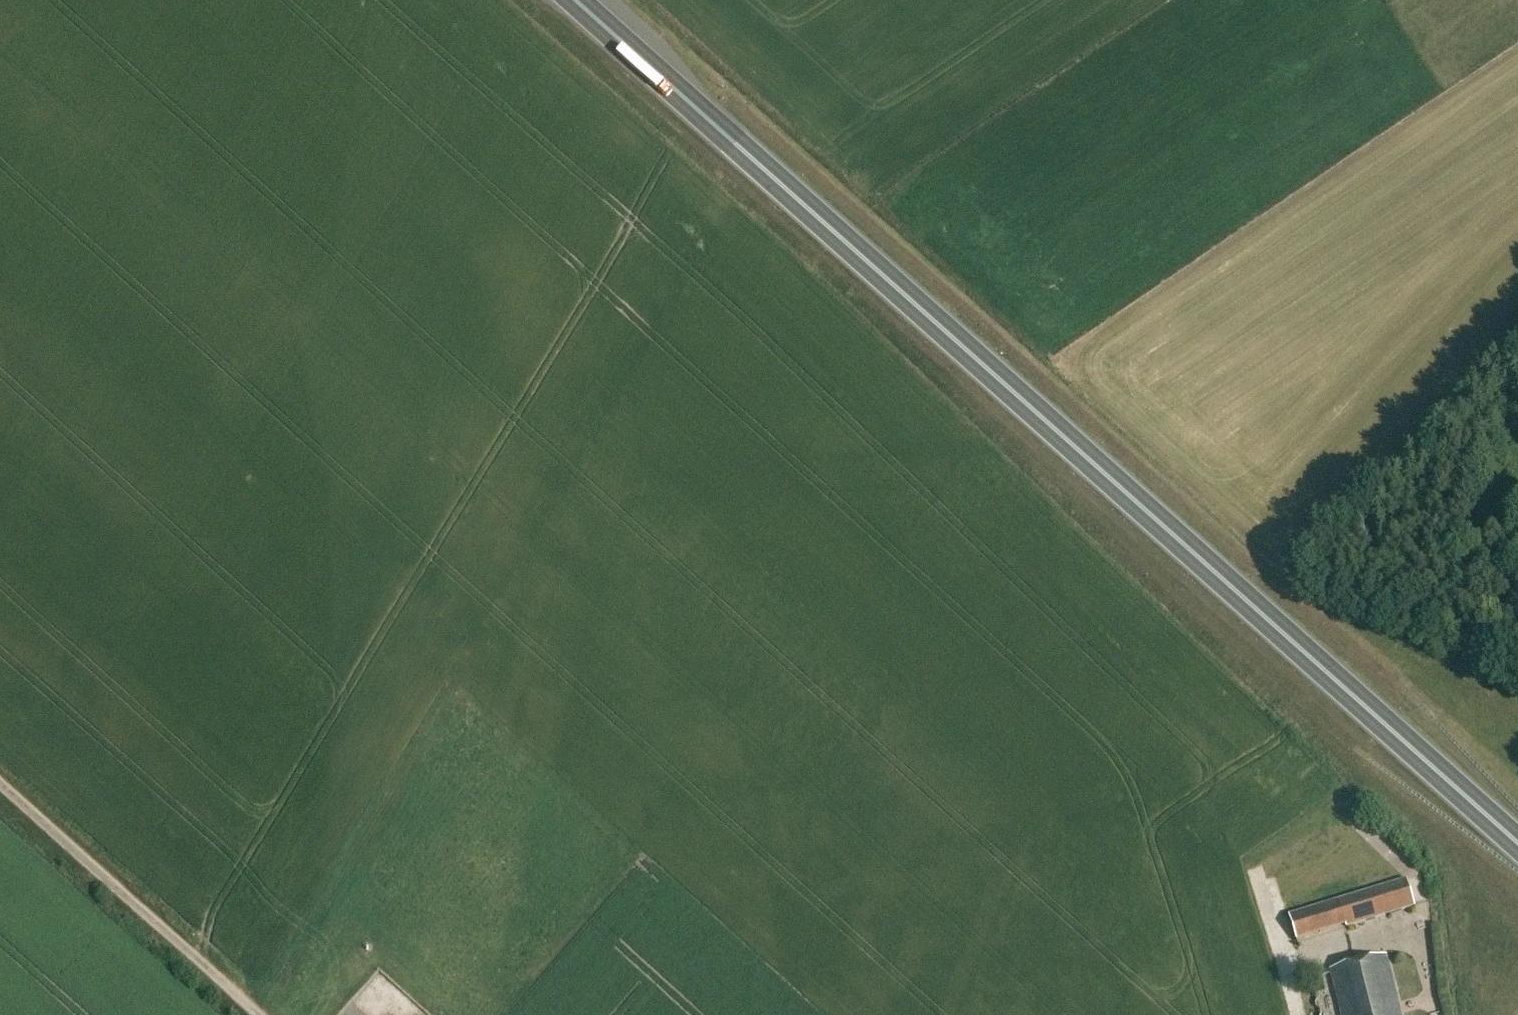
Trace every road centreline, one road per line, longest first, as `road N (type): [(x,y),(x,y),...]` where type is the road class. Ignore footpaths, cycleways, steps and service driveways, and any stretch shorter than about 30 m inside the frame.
road 1 (trunk): [(1517,845),(576,0)]
road 2 (unclassified): [(256,1014),(0,785)]

